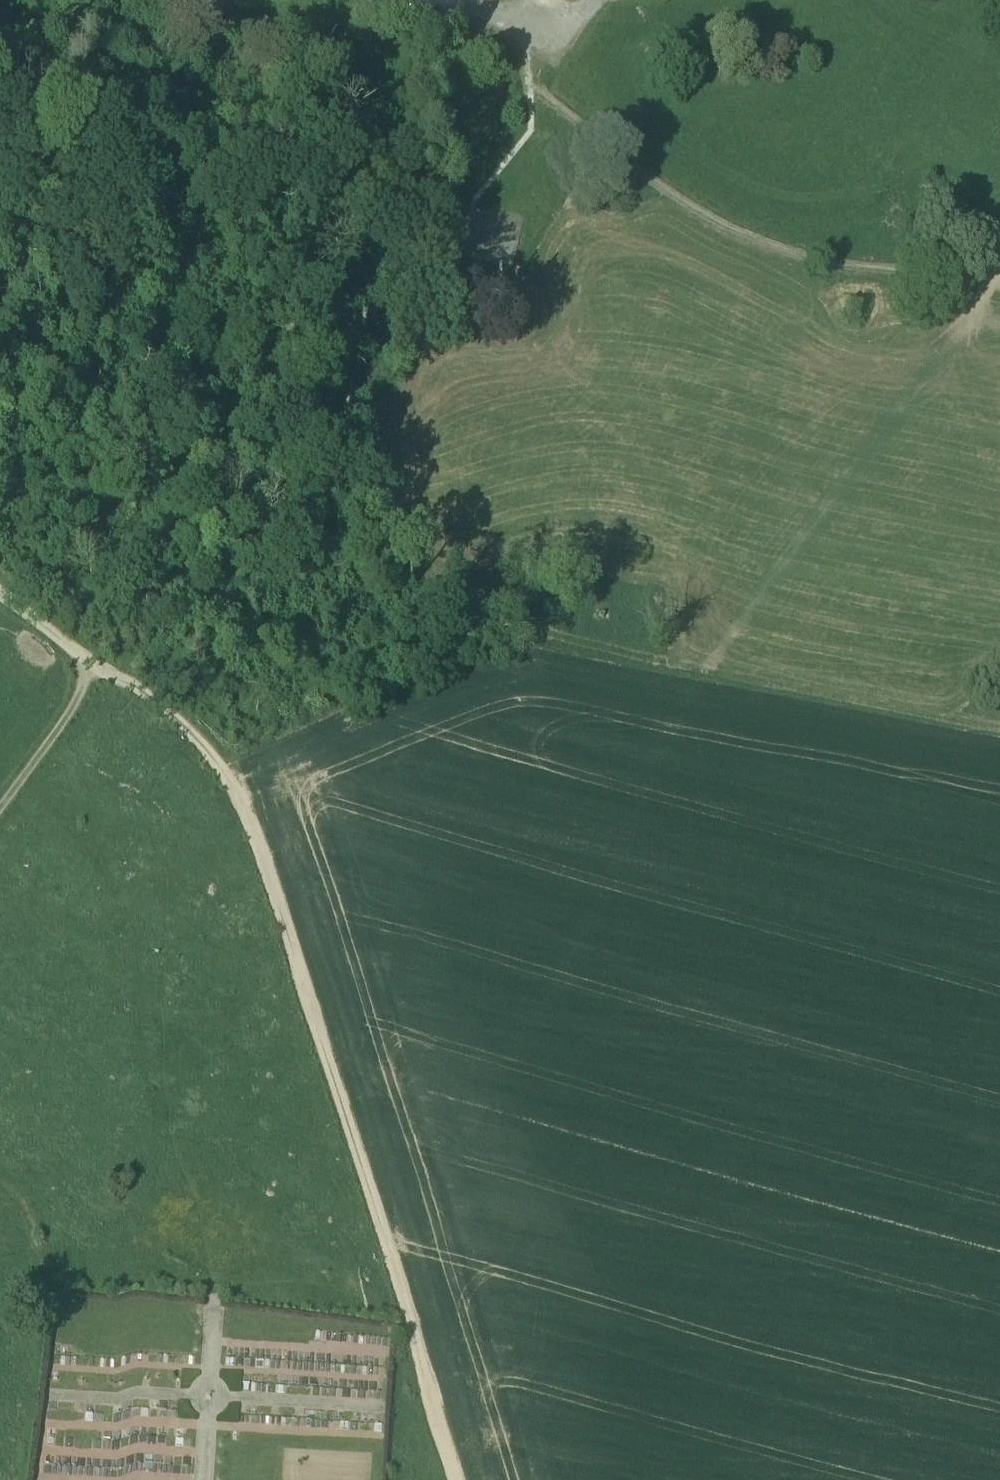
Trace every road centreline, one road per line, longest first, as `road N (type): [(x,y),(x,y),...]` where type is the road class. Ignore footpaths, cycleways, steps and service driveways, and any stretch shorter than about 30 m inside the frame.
road 1 (track): [(453,1479),(253,821),(199,752),(124,682),(0,597)]
road 2 (track): [(92,665),(68,716),(0,804)]

